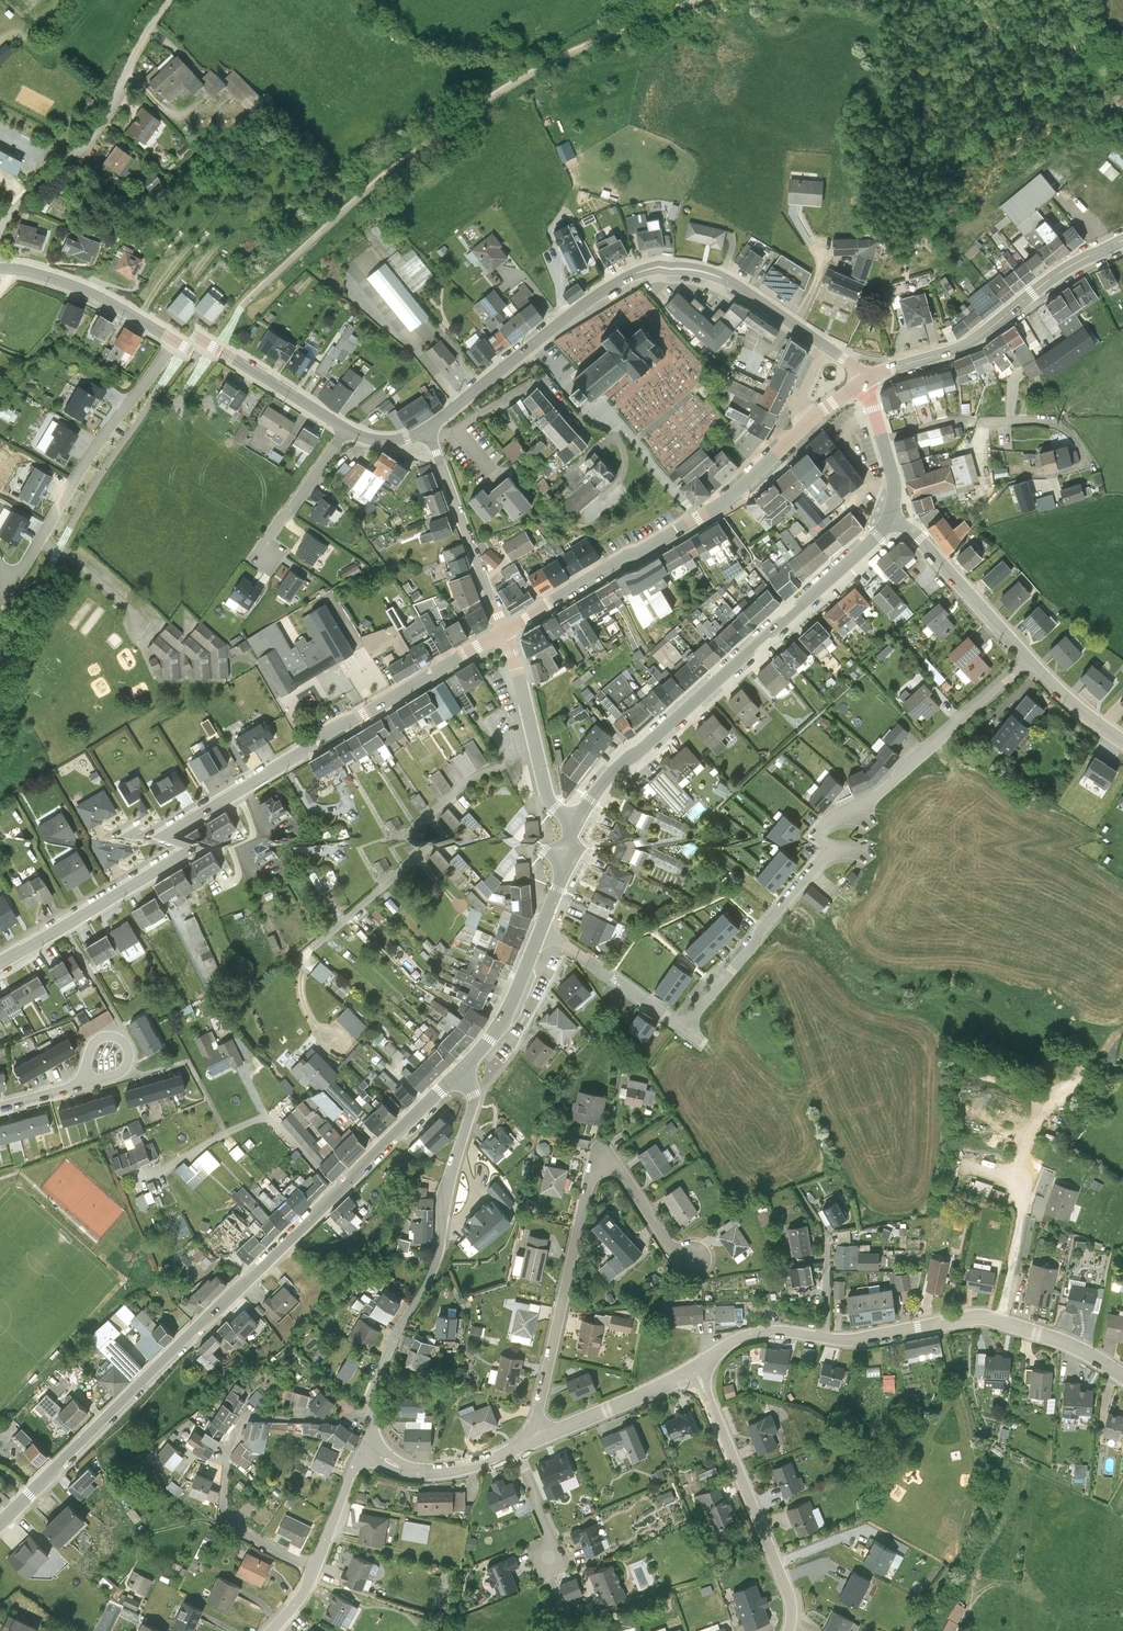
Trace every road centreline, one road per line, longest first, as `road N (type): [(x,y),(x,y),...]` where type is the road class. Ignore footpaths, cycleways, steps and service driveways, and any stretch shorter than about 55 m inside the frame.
road 1 (secondary): [(0,963),(494,669)]
road 2 (tertiary): [(29,1495),(380,1149)]
road 3 (residential): [(1032,691),(879,826),(823,859),(684,1028)]
road 4 (tertiary): [(416,460),(576,333),(645,295),(696,295),(729,308),(822,373)]
road 5 (tertiary): [(891,541),(619,795),(565,868)]
road 6 (residential): [(693,1369),(764,1331),(867,1338),(982,1318),(1070,1344),(1122,1377)]
road 7 (residential): [(539,1437),(590,1173),(612,1167),(670,1247),(693,1258)]
road 8 (secondary): [(494,669),(713,535),(803,455)]
road 9 (residential): [(463,1070),(472,1108),(443,1200),(440,1256),(385,1358),(371,1414)]
road 10 (unclassified): [(3,292),(14,245),(100,159),(164,40),(196,0)]
road 11 (residential): [(371,1414),(253,1416),(226,1445),(221,1486),(236,1526),(315,1570)]
road 12 (residential): [(191,367),(108,477),(16,633)]
road 13 (secondary): [(862,407),(972,366),(1057,299),(1122,263)]
road 14 (residential): [(693,1369),(790,1601),(788,1630)]
road 15 (residential): [(880,468),(946,450),(1035,448),(1074,464),(1094,497)]
road 16 (residential): [(494,669),(416,460)]
road 17 (residential): [(494,669),(537,838),(565,868)]
road 18 (residential): [(891,541),(1032,691)]
road 19 (tertiary): [(3,292),(90,311),(191,367)]
road 20 (residential): [(541,927),(684,1028)]
road 21 (tertiary): [(191,367),(333,459)]
road 22 (residential): [(539,1437),(693,1369)]
road 23 (tertiary): [(541,927),(503,1022),(463,1070)]
road 24 (residential): [(367,1450),(413,1471),(448,1472),(515,1448)]
road 25 (residential): [(333,459),(255,571),(253,590)]
road 26 (residential): [(367,1450),(315,1570)]
road 27 (residential): [(89,1074),(83,1058),(90,1043),(107,1038),(122,1046),(119,1076),(98,1080)]

